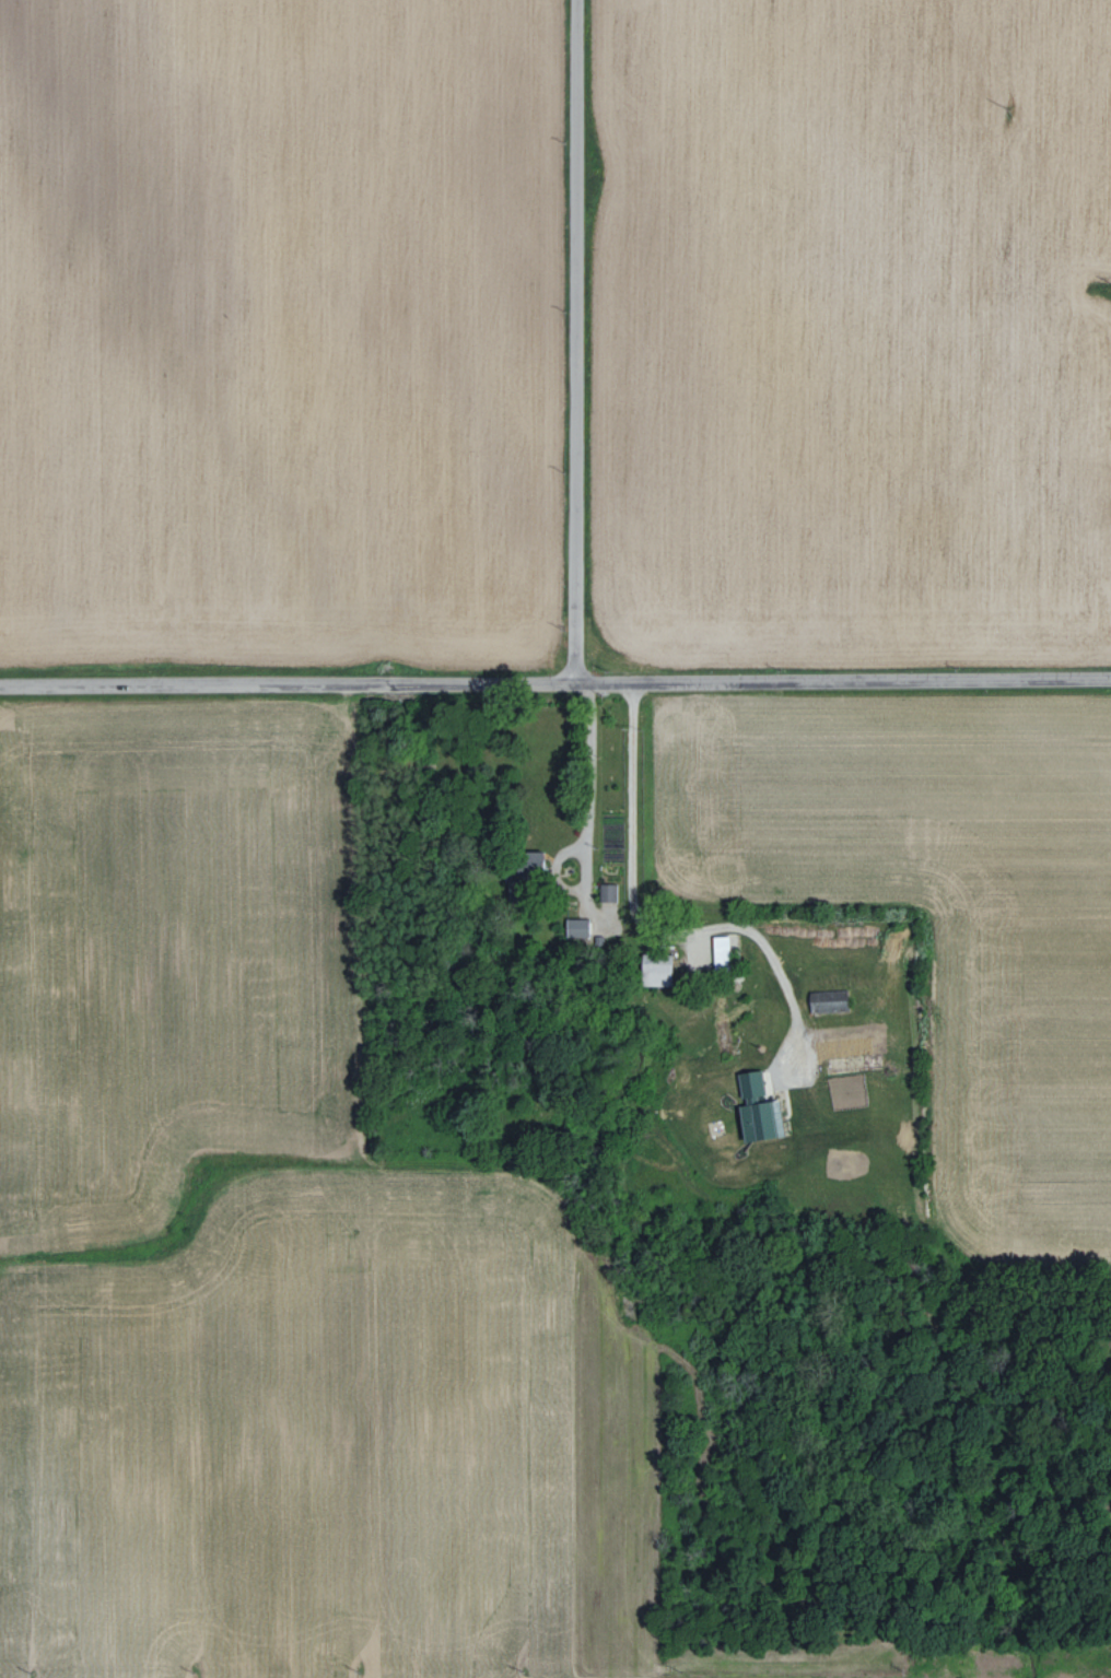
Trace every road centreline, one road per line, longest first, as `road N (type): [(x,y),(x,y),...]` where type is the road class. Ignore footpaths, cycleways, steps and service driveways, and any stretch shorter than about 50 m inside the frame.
road 1 (residential): [(0,686),(1110,678)]
road 2 (residential): [(574,683),(578,0)]

